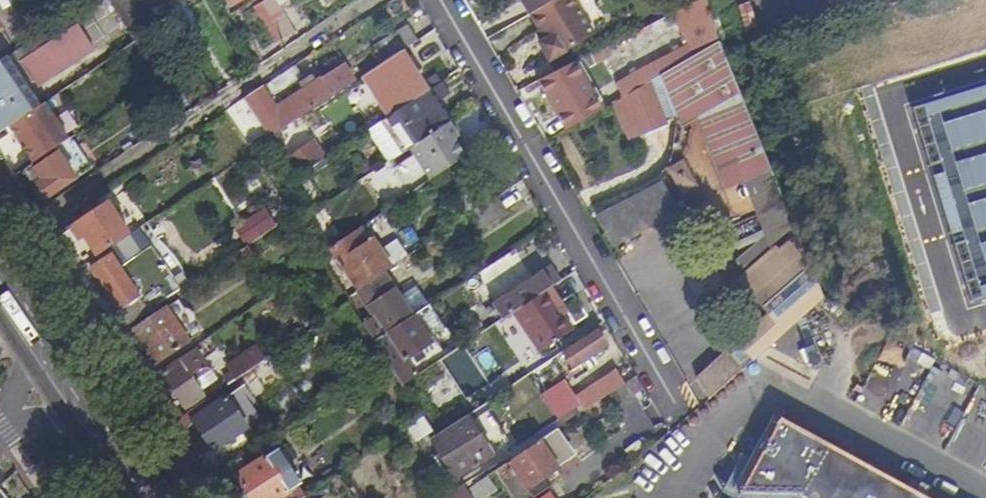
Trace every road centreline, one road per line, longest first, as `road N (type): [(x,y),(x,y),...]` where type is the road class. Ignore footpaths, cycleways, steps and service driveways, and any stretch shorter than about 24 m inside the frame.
road 1 (residential): [(671,400),(437,0)]
road 2 (primary): [(142,497),(59,374)]

